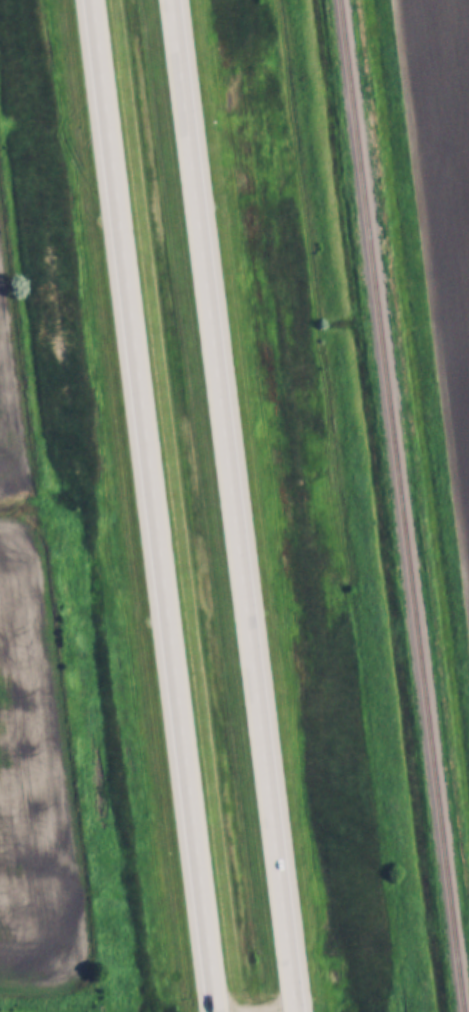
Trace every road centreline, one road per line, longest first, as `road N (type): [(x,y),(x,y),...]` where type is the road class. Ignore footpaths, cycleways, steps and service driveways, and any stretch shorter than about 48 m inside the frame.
road 1 (motorway): [(91,0),(216,1011)]
road 2 (motorway): [(293,1011),(170,0)]

